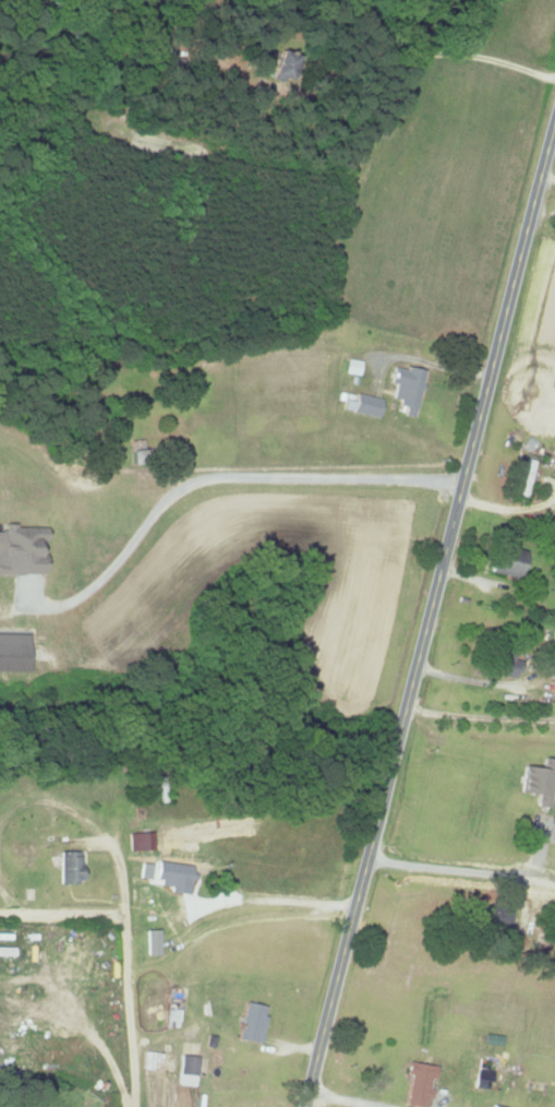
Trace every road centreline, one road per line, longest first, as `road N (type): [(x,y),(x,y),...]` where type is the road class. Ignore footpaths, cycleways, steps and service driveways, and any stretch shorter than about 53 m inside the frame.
road 1 (residential): [(300,1106),(554,101)]

